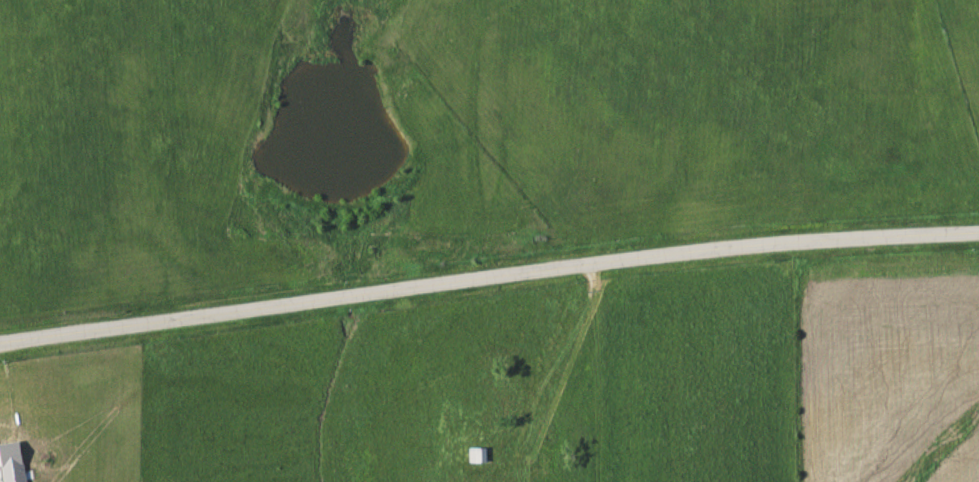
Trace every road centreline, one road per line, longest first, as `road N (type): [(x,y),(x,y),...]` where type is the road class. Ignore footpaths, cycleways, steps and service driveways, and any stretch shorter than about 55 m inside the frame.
road 1 (tertiary): [(0,345),(697,252),(978,236)]

